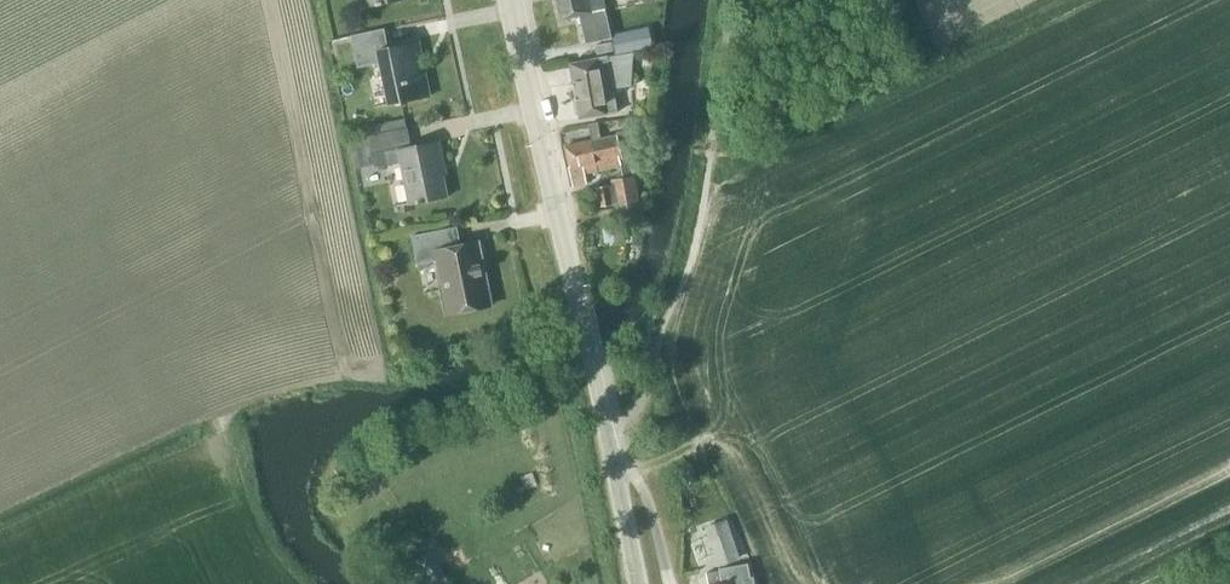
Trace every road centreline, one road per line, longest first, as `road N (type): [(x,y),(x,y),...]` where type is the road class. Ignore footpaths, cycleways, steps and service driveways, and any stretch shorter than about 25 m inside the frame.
road 1 (unclassified): [(638,583),(512,0)]

